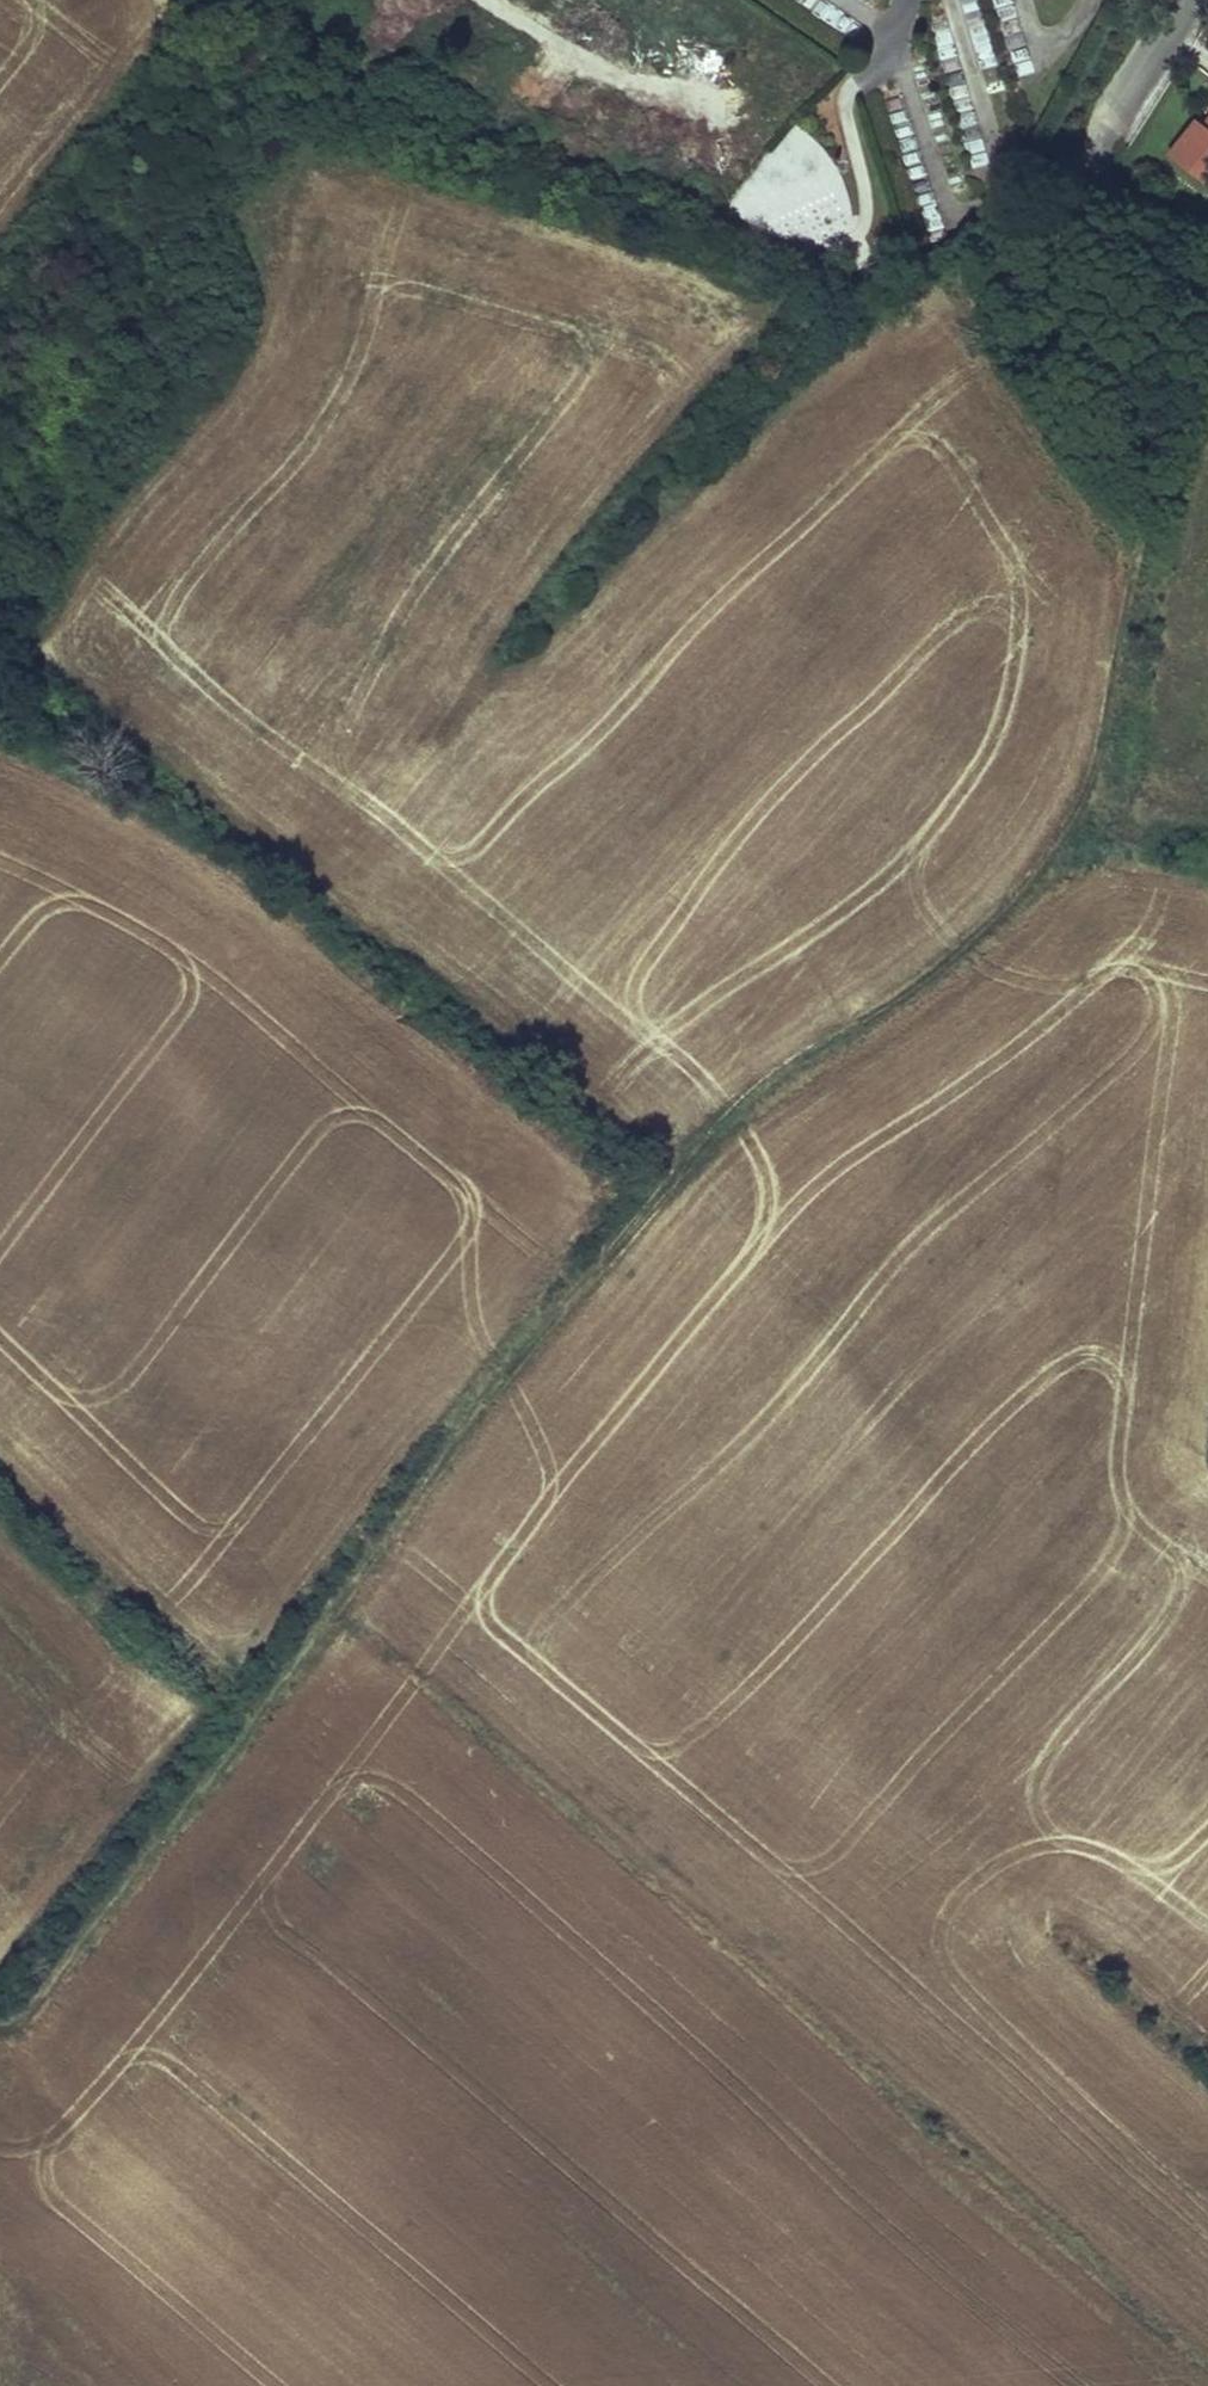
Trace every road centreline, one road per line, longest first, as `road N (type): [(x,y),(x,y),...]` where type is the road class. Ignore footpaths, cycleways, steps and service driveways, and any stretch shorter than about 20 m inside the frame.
road 1 (track): [(0,2022),(20,2022),(256,1729),(476,1412),(675,1176),(810,1063),(961,977),(1019,914),(1076,832),(1104,759),(1133,602),(1134,440),(1070,293),(1095,183)]
road 2 (residential): [(1193,0),(1099,146),(1095,183),(1111,207),(1207,226)]

